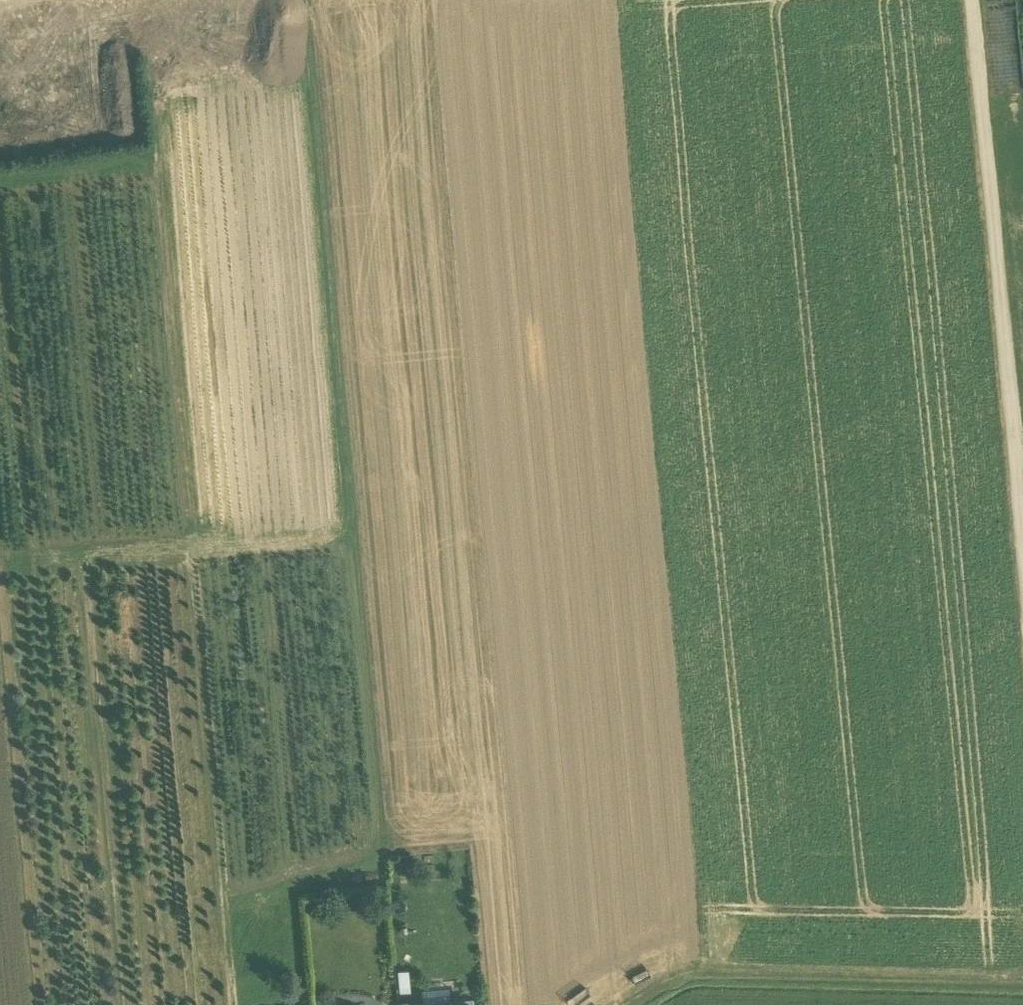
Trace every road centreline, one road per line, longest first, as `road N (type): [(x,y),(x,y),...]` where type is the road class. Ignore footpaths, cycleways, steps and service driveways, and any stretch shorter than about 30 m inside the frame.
road 1 (track): [(1022,530),(974,0)]
road 2 (track): [(1022,982),(687,973),(639,1004)]

